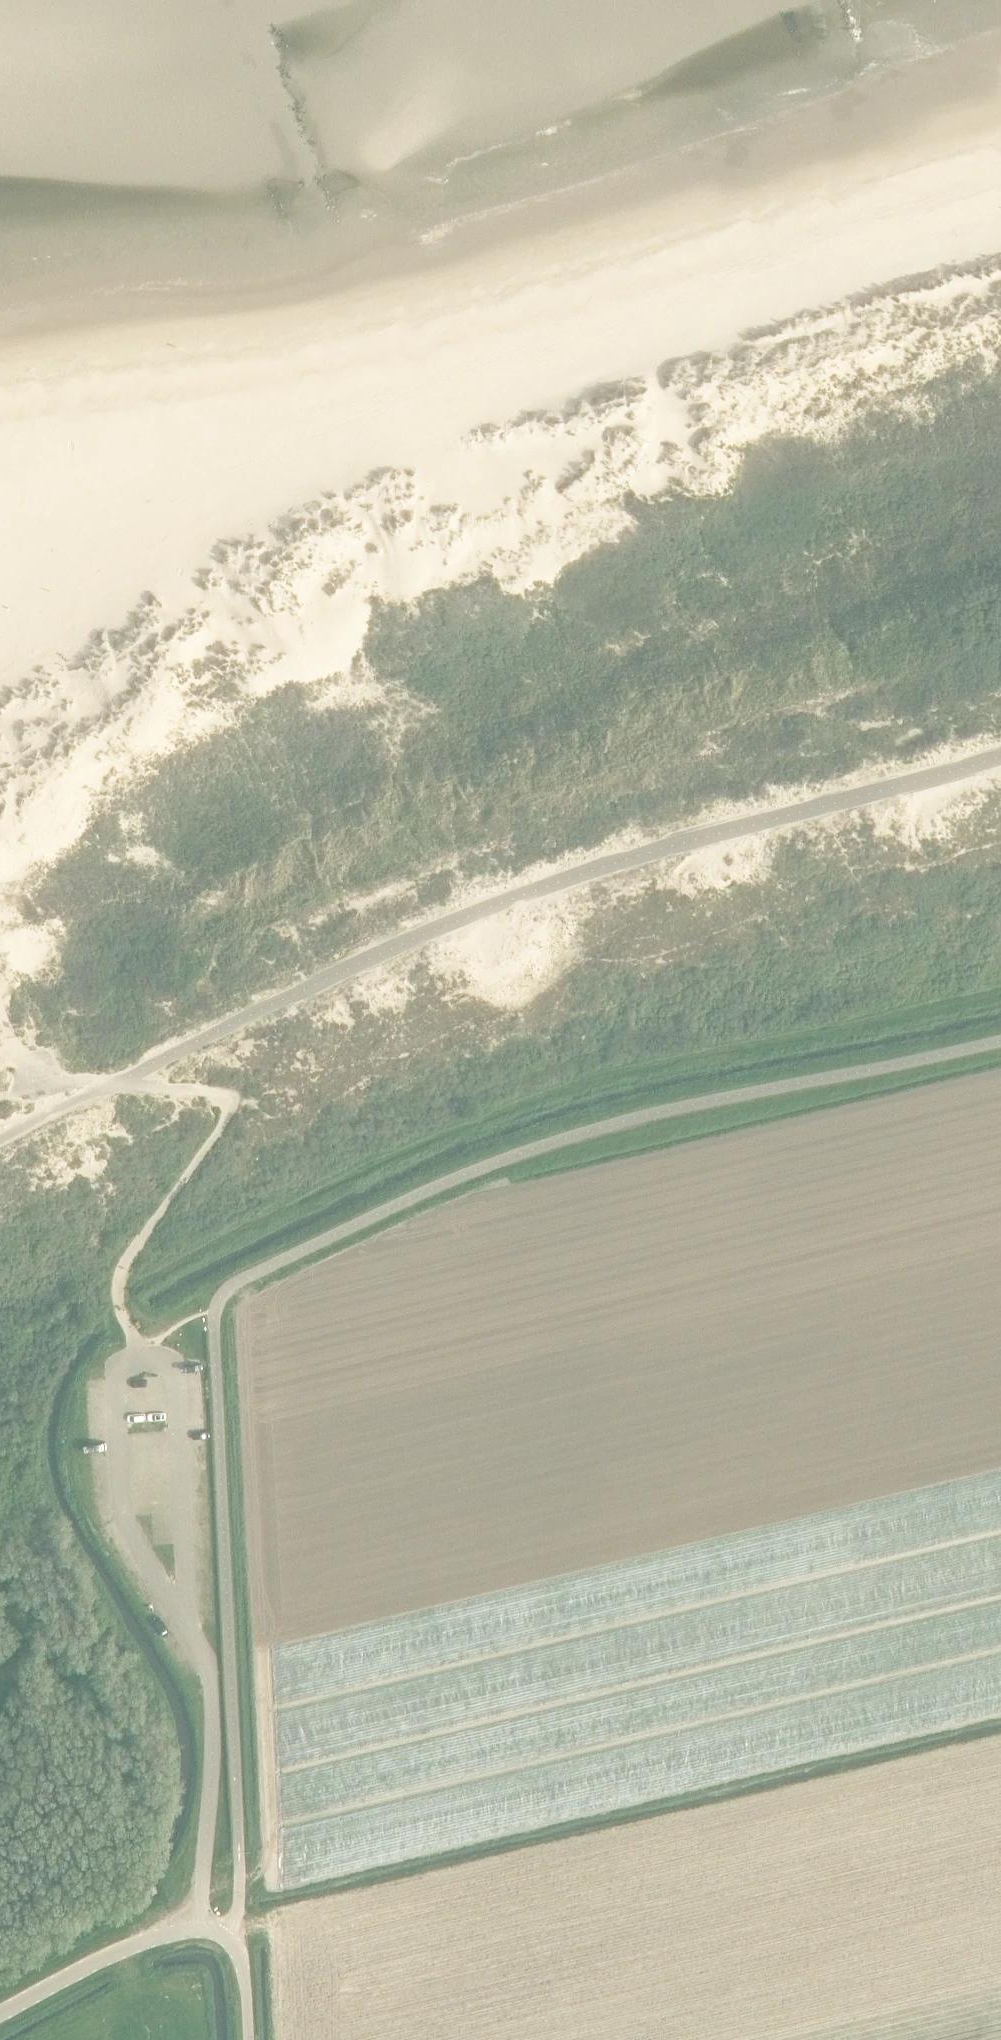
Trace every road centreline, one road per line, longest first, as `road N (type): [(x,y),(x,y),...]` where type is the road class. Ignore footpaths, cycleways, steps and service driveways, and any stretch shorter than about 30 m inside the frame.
road 1 (unclassified): [(247,2039),(240,1955),(207,1927),(127,1944),(0,2012)]
road 2 (track): [(151,1936),(201,1891),(262,1868)]

